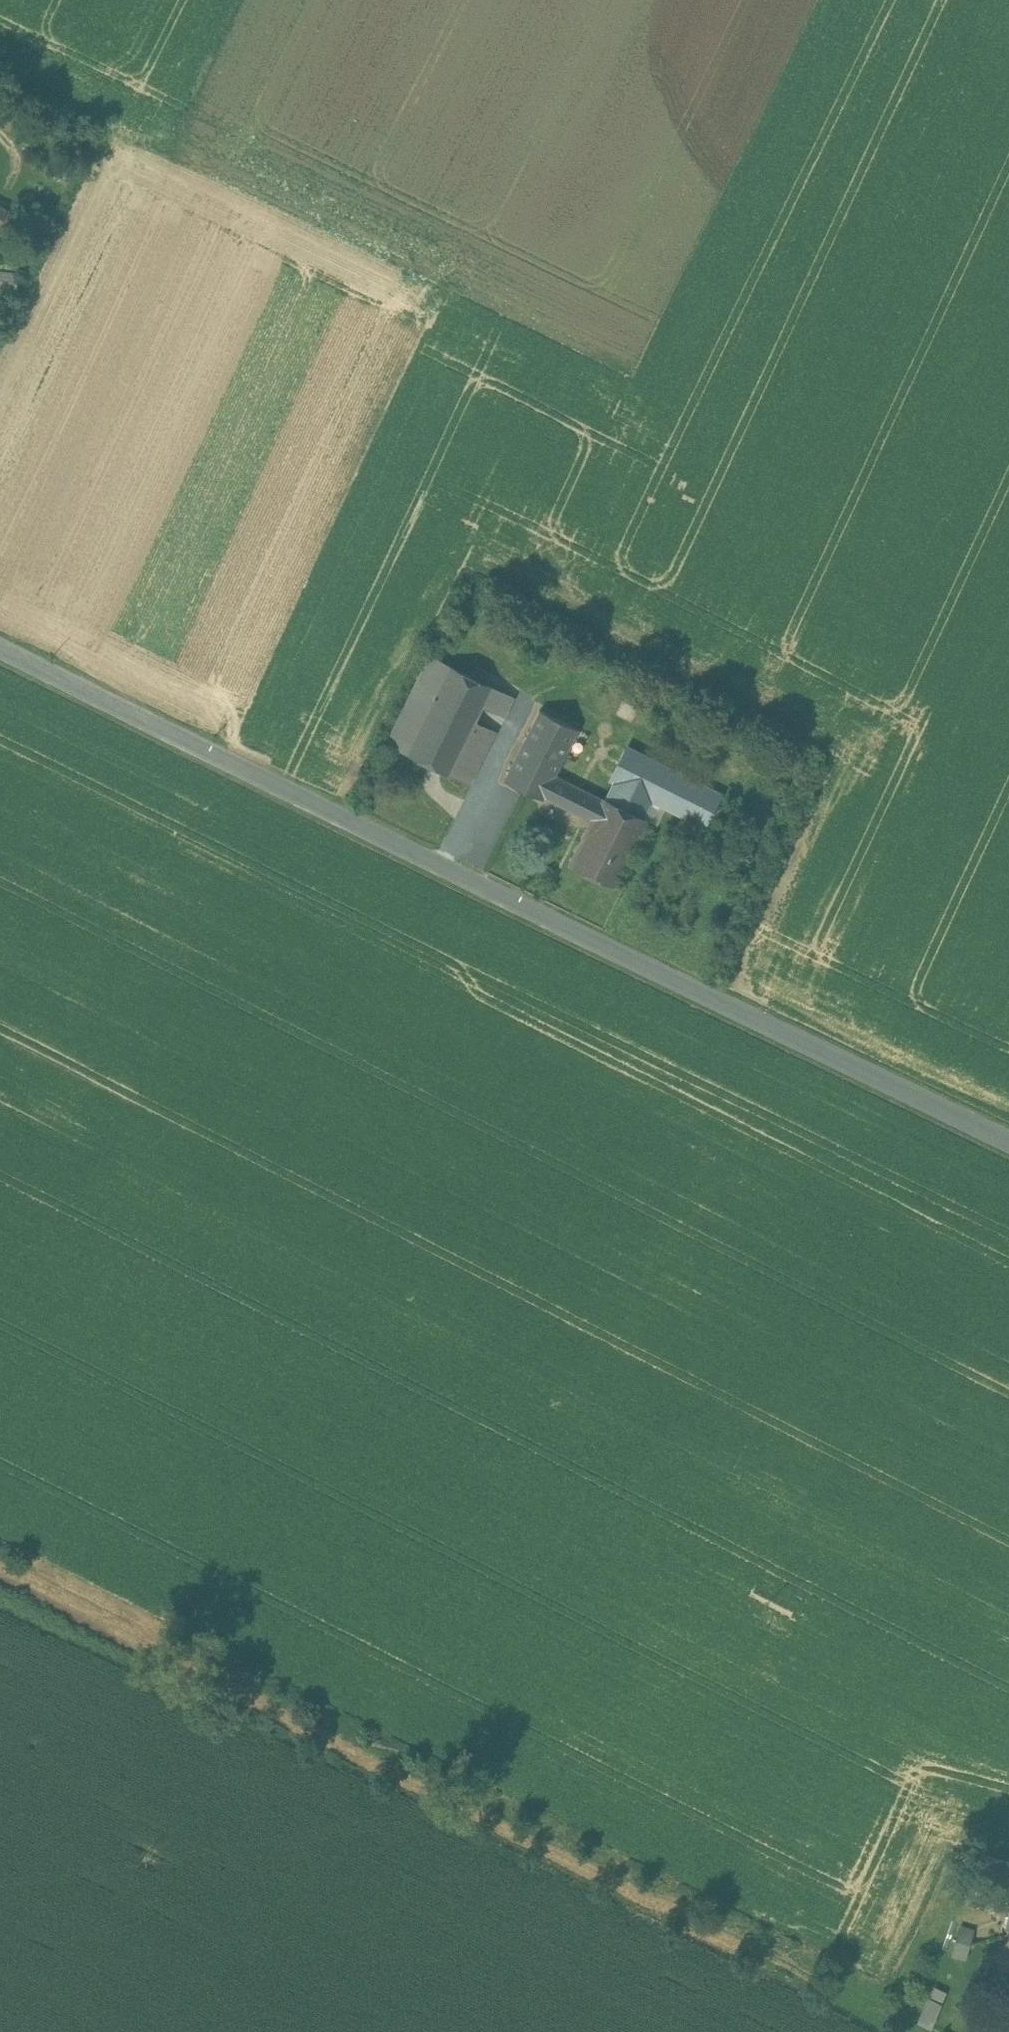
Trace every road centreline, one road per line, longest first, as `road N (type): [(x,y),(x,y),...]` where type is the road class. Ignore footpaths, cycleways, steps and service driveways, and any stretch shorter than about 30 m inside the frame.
road 1 (residential): [(0,647),(1008,1144)]

